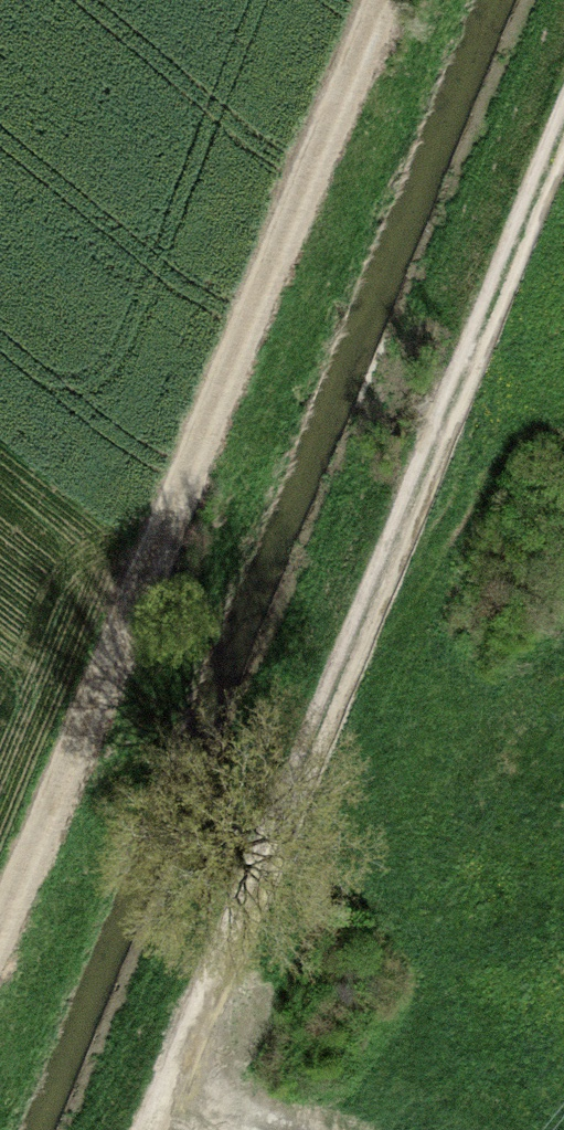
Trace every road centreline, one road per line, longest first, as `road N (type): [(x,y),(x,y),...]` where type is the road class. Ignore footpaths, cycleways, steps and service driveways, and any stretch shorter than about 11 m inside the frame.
road 1 (track): [(563,104),(146,1129)]
road 2 (track): [(353,0),(0,880)]

